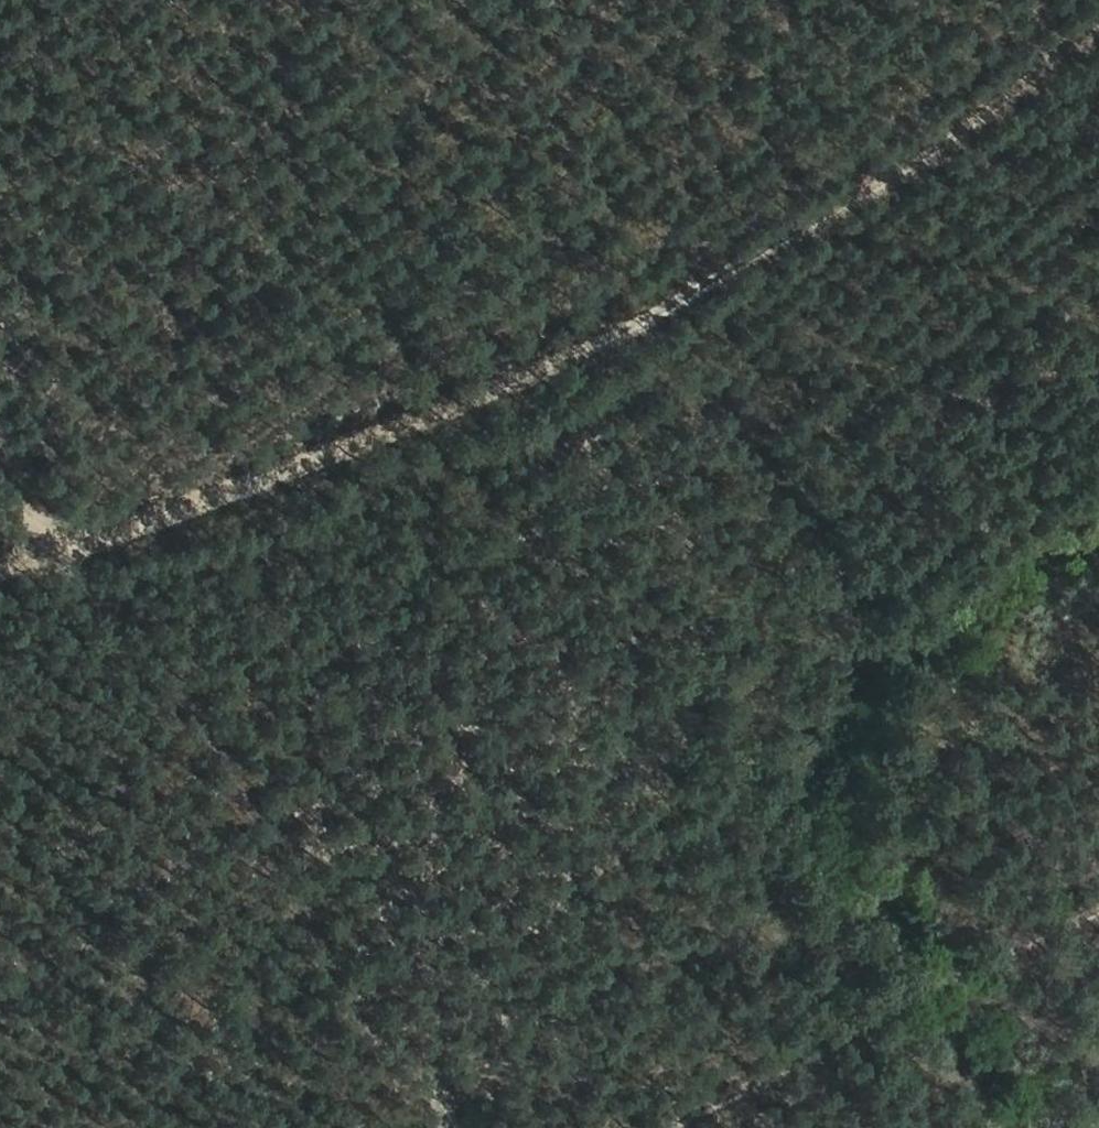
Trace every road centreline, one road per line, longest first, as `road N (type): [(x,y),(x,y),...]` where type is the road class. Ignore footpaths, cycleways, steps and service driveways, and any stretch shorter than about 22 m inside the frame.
road 1 (track): [(0,576),(744,282),(1098,10)]
road 2 (track): [(1098,909),(682,1127)]

